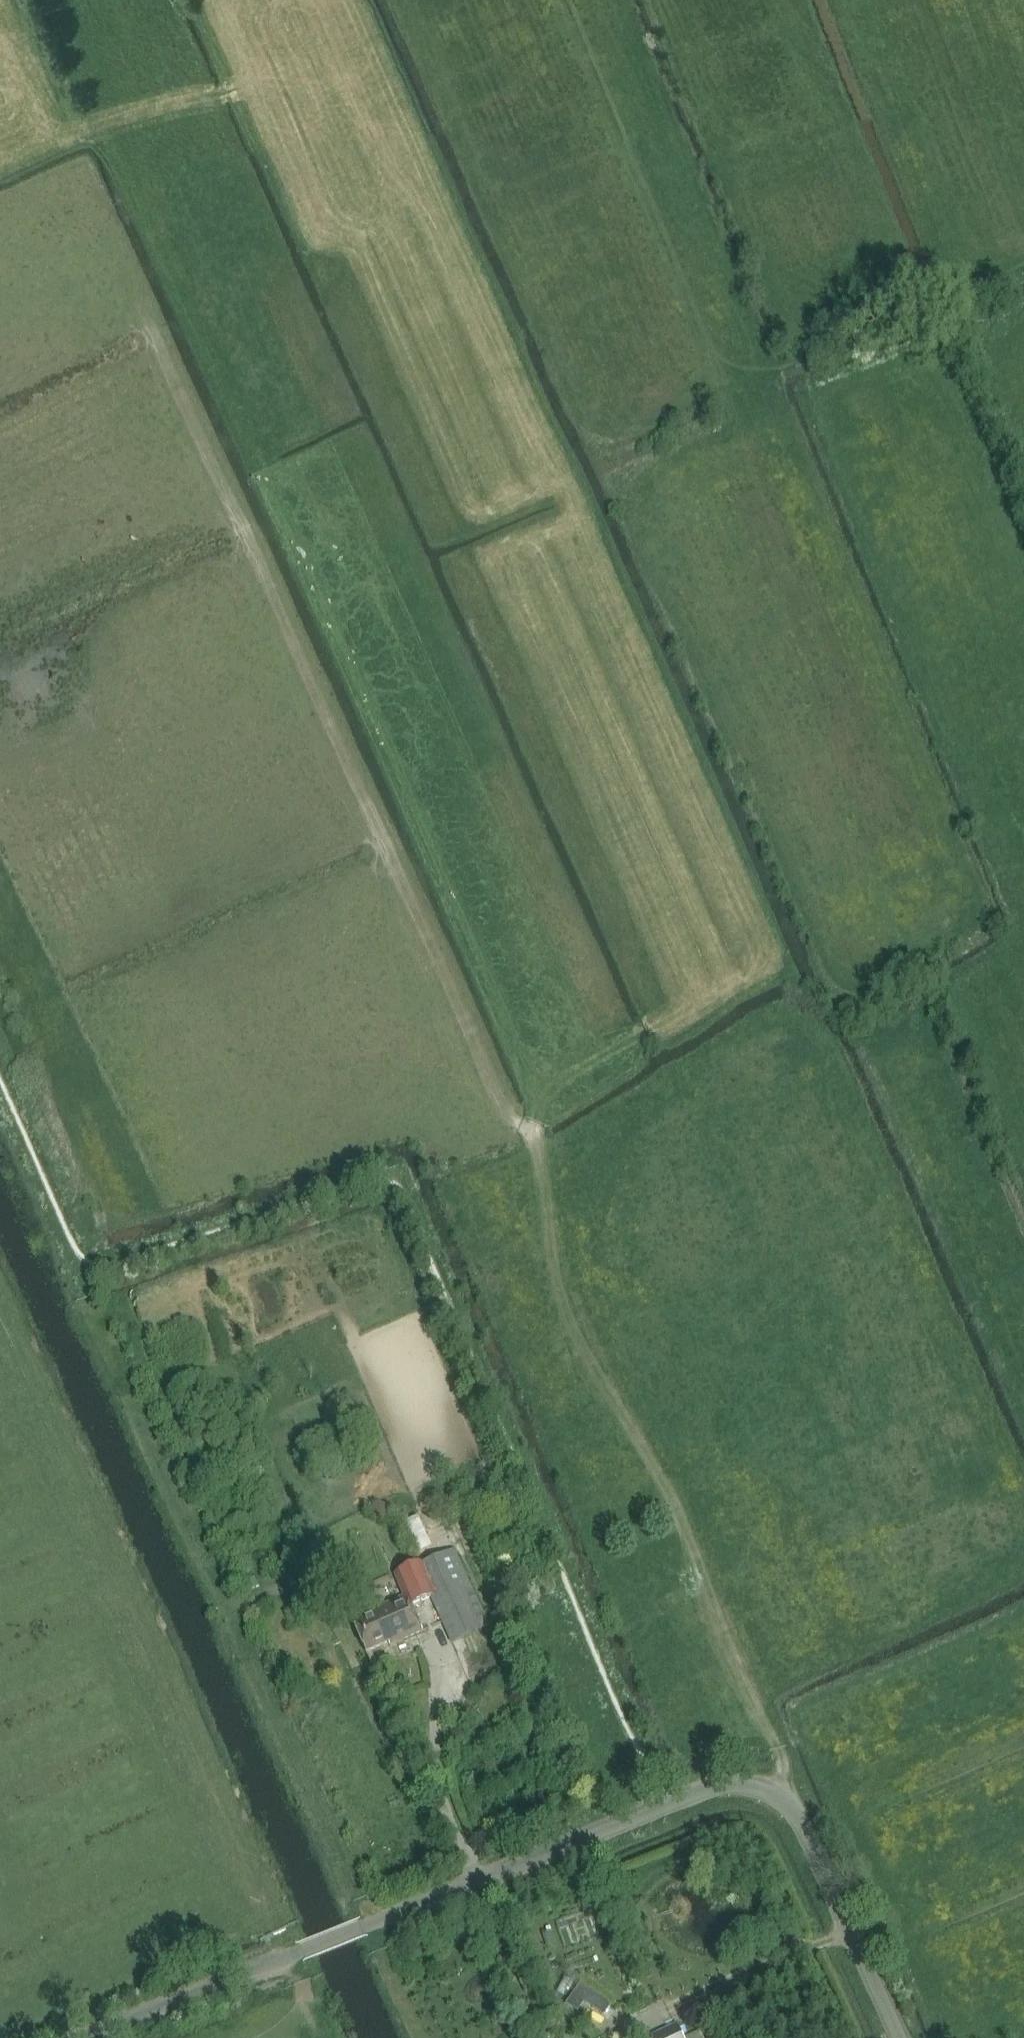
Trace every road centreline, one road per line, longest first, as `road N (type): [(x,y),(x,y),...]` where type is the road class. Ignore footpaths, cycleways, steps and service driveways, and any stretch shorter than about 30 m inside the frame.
road 1 (unclassified): [(85,2037),(728,1785),(768,1792),(801,1822),(901,2037)]

